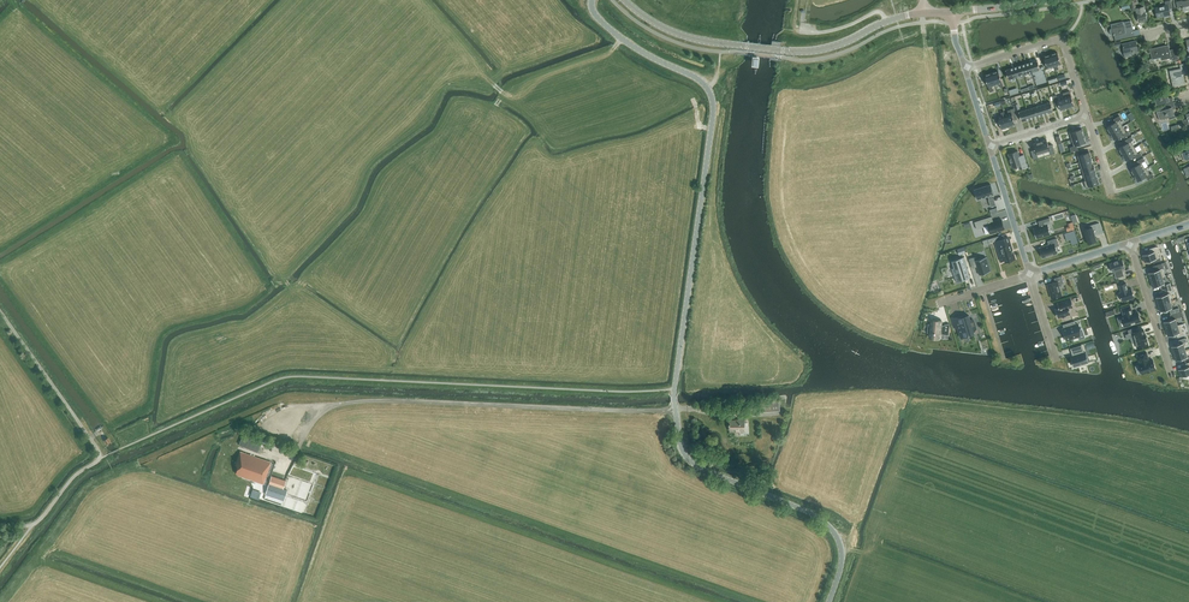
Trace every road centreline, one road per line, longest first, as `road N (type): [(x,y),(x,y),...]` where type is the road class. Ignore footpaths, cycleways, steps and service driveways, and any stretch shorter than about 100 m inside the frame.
road 1 (tertiary): [(829,601),(842,557),(828,526),(698,467),(683,453),(674,397),(713,101),(700,80),(621,38),(595,14),(591,0)]
road 2 (secondary): [(913,14),(829,48),(789,52),(690,38),(625,0)]
road 3 (unclassified): [(17,527),(40,519),(100,454),(0,311)]
road 4 (residential): [(1088,116),(1063,36),(965,67)]
road 5 (residential): [(839,193),(990,146)]
road 6 (residential): [(816,117),(966,70)]
road 7 (residential): [(1171,372),(1129,242)]
road 8 (unclassified): [(990,146),(1030,274)]

